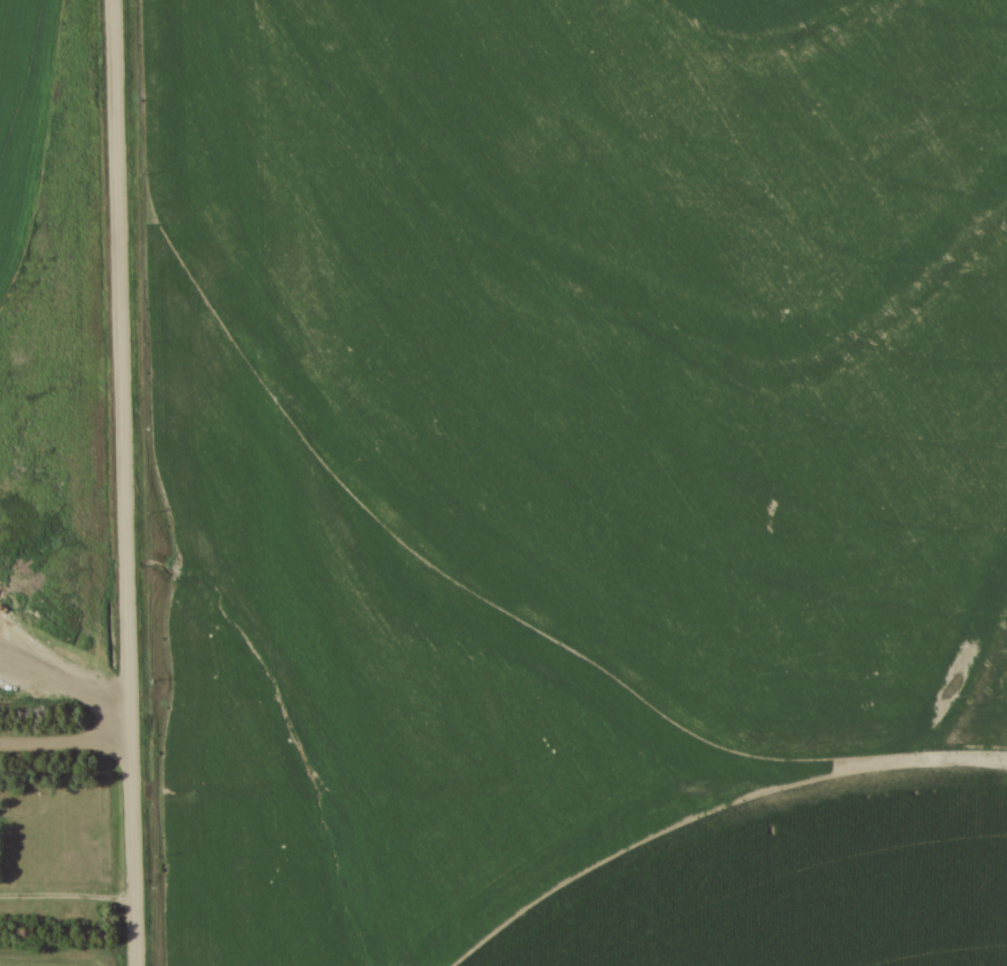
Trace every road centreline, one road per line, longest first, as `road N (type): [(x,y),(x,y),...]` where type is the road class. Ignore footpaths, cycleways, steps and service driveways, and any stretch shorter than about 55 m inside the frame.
road 1 (tertiary): [(138,965),(113,0)]

